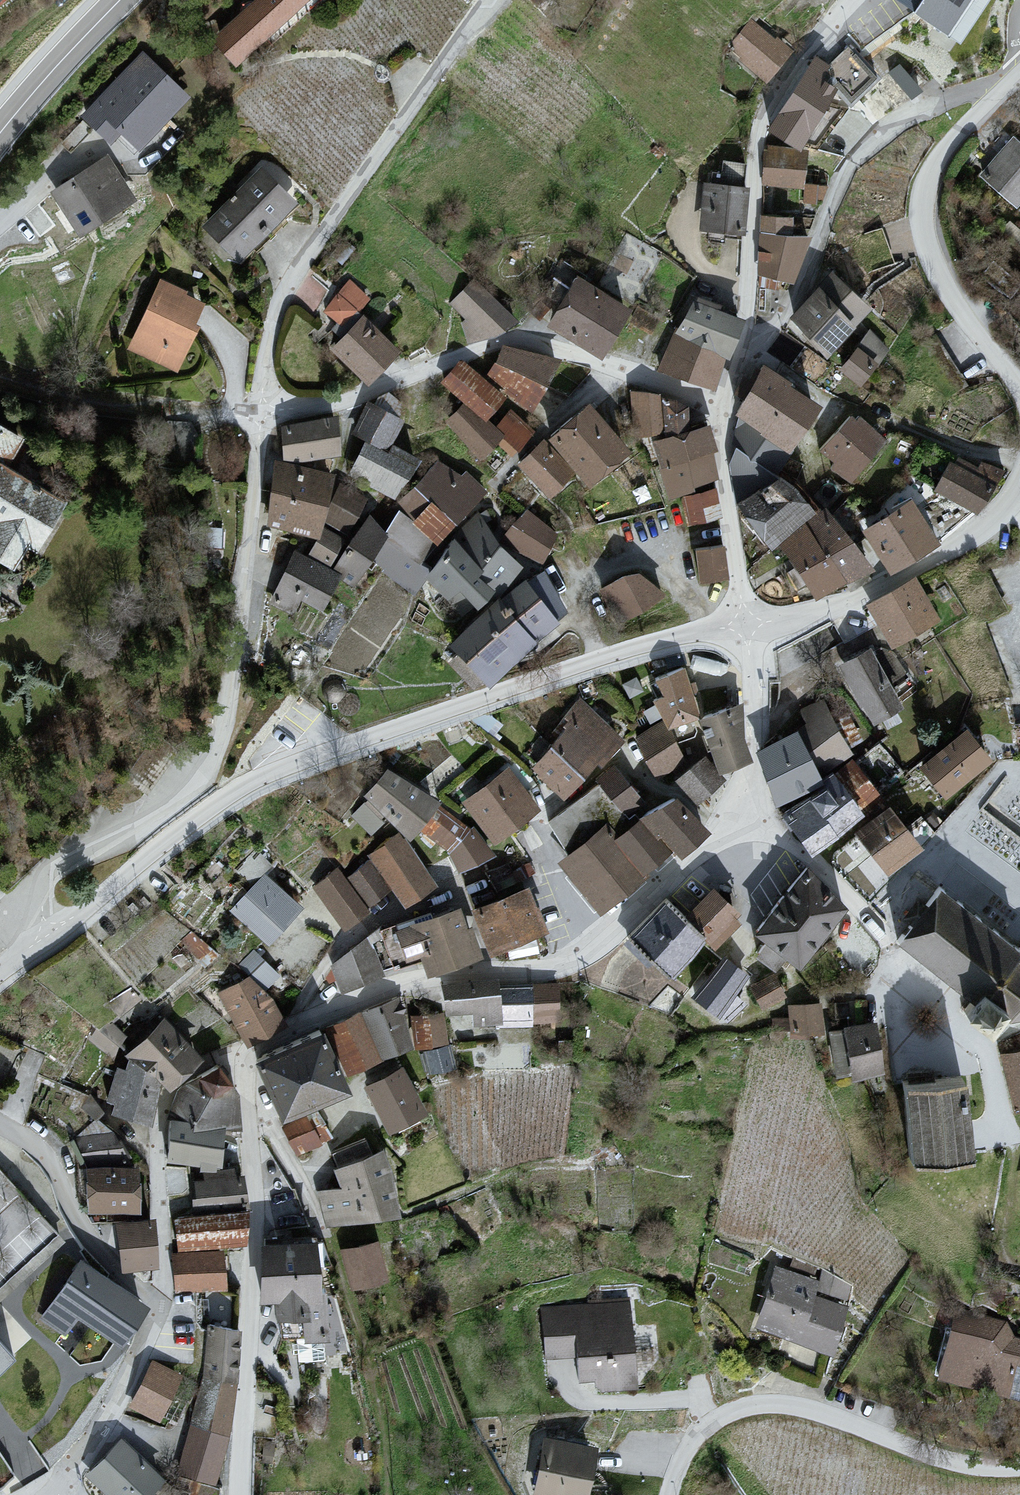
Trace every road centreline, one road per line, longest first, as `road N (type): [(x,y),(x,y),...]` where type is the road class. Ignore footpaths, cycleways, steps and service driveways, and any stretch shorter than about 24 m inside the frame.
road 1 (residential): [(744,628),(312,759),(225,802),(40,937)]
road 2 (residential): [(744,628),(753,677),(748,795),(708,848),(597,945),(551,968),(410,989),(337,1009),(259,1052)]
road 3 (residential): [(40,937),(52,874),(157,816),(211,766),(246,636),(264,421)]
road 4 (residential): [(264,421),(264,360),(285,289),(485,0)]
road 5 (residential): [(264,421),(507,338),(724,409)]
road 6 (residential): [(259,1052),(248,1069),(254,1218),(240,1494)]
road 7 (residential): [(671,1494),(705,1428),(771,1404),(820,1413),(953,1464),(1019,1469)]
road 8 (residential): [(805,52),(761,128),(748,347),(724,409)]
road 9 (residential): [(1019,393),(952,300),(923,224),(936,159),(993,99)]
road 10 (residential): [(744,628),(913,573),(991,522),(1019,478)]
road 11 (residential): [(161,1304),(164,1109),(194,1073),(259,1052)]
road 12 (residential): [(161,1304),(116,1277),(83,1236),(43,1156),(0,1124)]
road 13 (residential): [(724,409),(722,457),(744,628)]
road 14 (residential): [(58,1494),(120,1400),(161,1304)]
road 15 (secondary): [(0,133),(120,0)]

